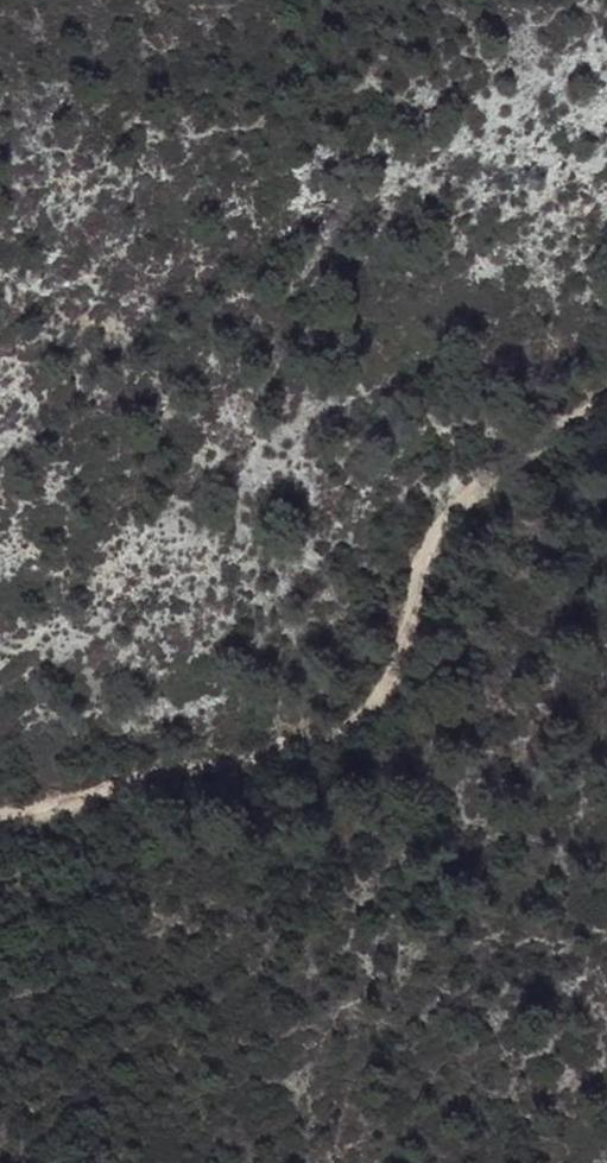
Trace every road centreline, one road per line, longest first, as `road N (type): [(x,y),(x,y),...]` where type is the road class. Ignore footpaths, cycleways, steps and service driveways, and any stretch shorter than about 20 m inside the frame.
road 1 (track): [(0,817),(104,798),(364,707),(395,682),(452,529),(485,493),(606,420)]

